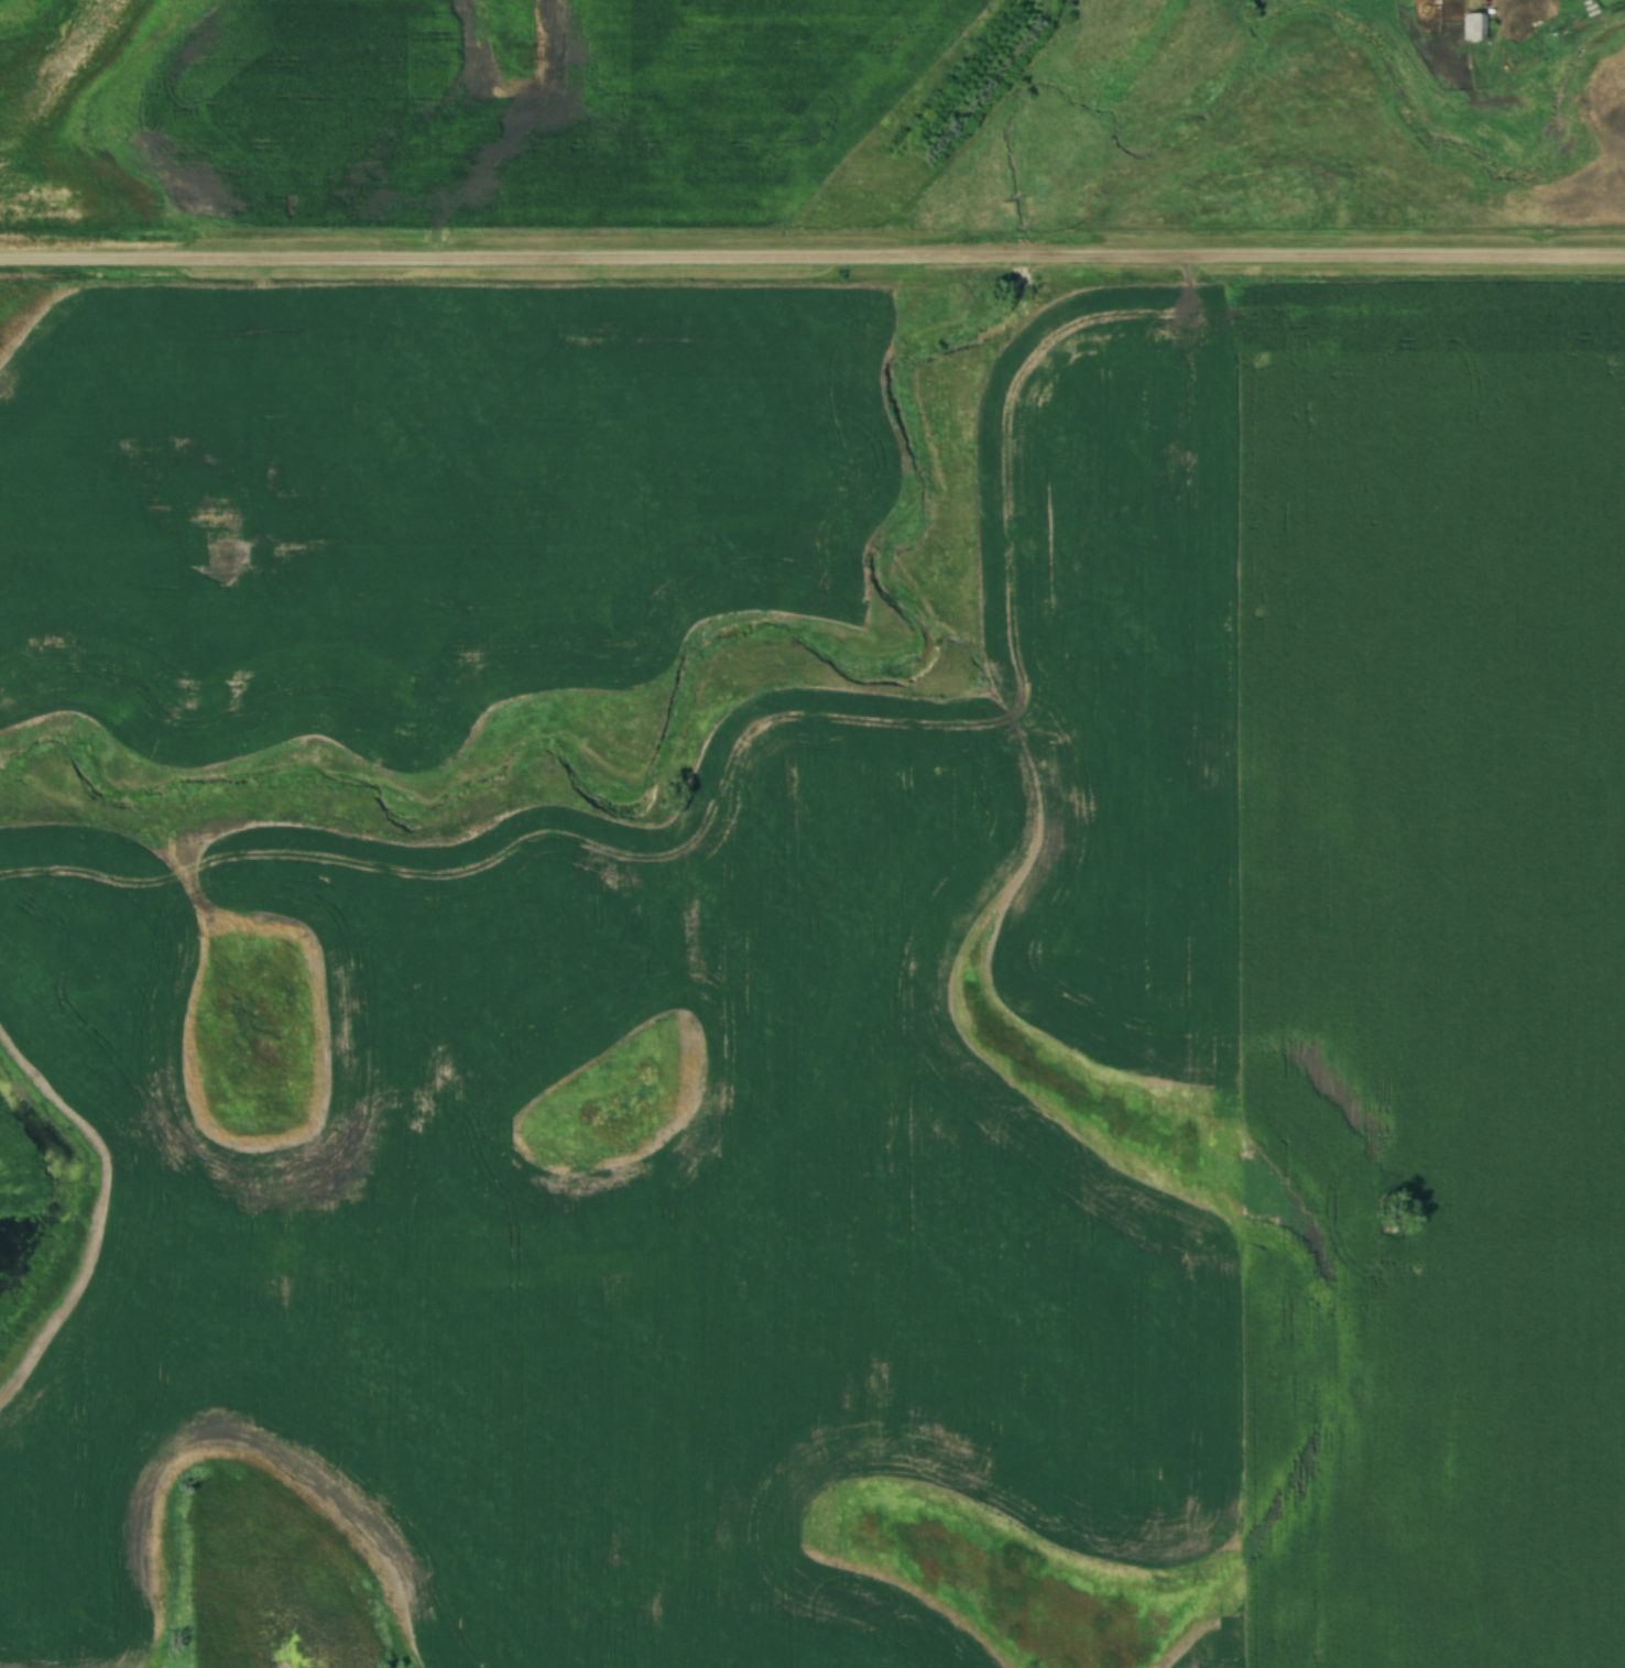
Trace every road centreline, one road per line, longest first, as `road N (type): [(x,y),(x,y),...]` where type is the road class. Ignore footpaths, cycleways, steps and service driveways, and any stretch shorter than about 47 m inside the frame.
road 1 (track): [(0,250),(1624,240)]

